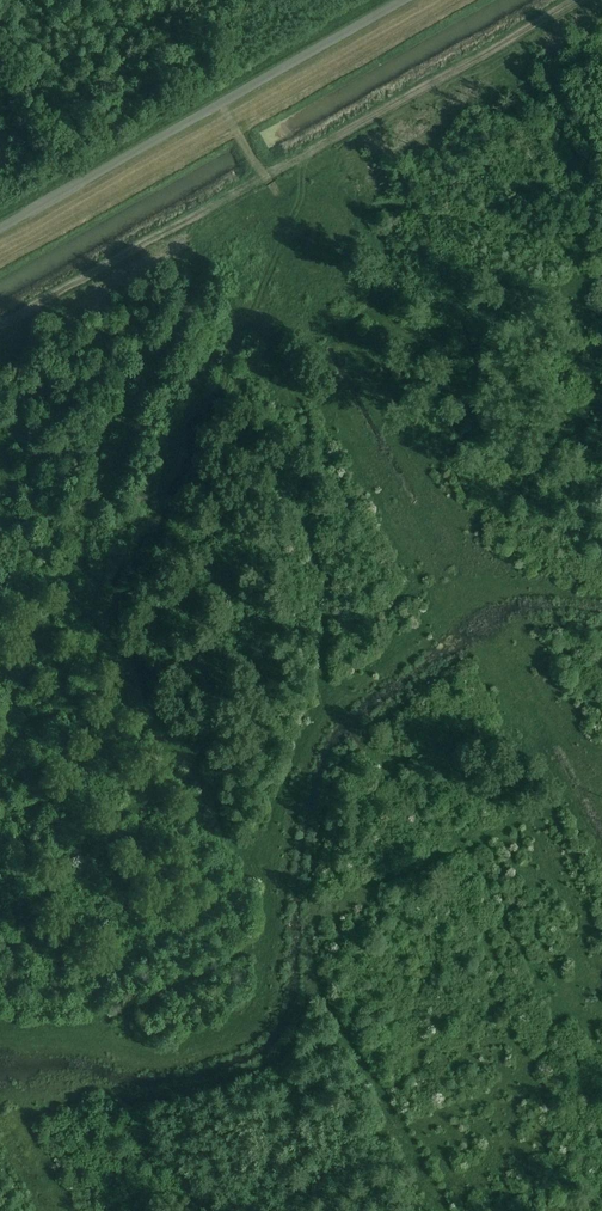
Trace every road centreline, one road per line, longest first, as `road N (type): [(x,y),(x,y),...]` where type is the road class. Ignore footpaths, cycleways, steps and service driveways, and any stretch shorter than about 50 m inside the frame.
road 1 (unclassified): [(0,227),(404,0)]

